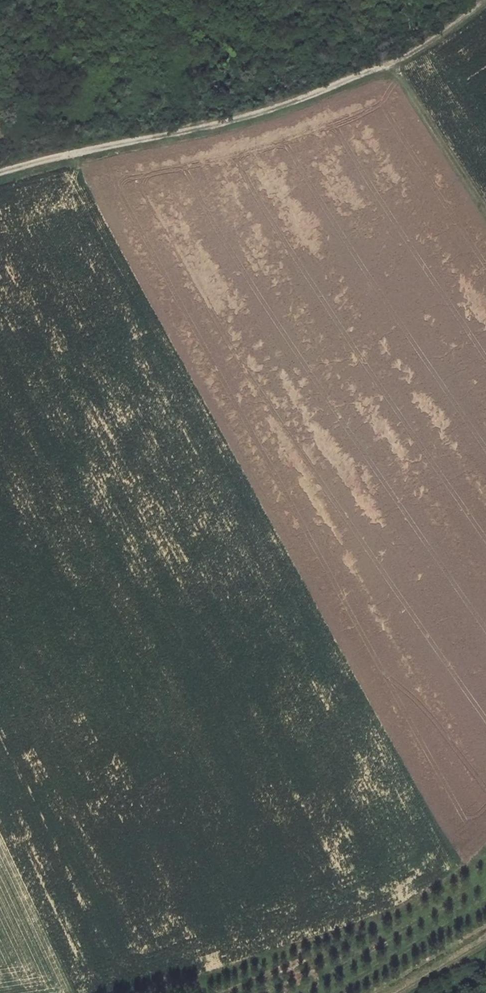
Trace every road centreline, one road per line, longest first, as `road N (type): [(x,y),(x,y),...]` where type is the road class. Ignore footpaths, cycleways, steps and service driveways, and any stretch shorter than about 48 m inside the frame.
road 1 (track): [(0,173),(254,116),(387,65),(484,0)]
road 2 (track): [(485,204),(387,65)]

